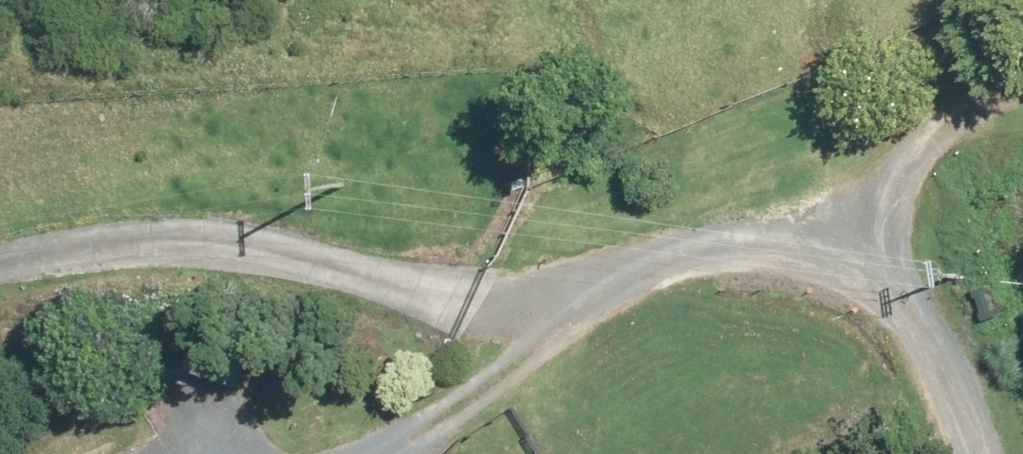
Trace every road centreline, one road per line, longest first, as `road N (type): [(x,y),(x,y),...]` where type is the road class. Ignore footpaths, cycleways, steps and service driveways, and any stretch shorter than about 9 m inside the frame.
road 1 (track): [(979,453),(902,299),(834,267),(693,260),(633,280),(559,338),(372,453)]
road 2 (track): [(559,338),(370,299),(166,271),(0,267)]
road 3 (track): [(902,299),(891,213),(940,142),(1022,98)]

